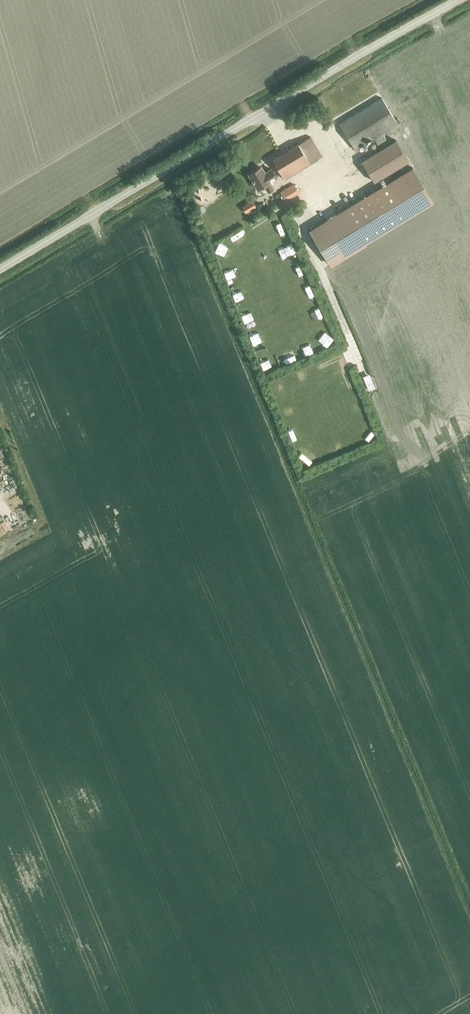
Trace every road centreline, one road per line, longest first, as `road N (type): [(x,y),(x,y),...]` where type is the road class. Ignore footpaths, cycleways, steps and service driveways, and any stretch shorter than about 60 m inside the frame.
road 1 (unclassified): [(0,270),(453,0)]

